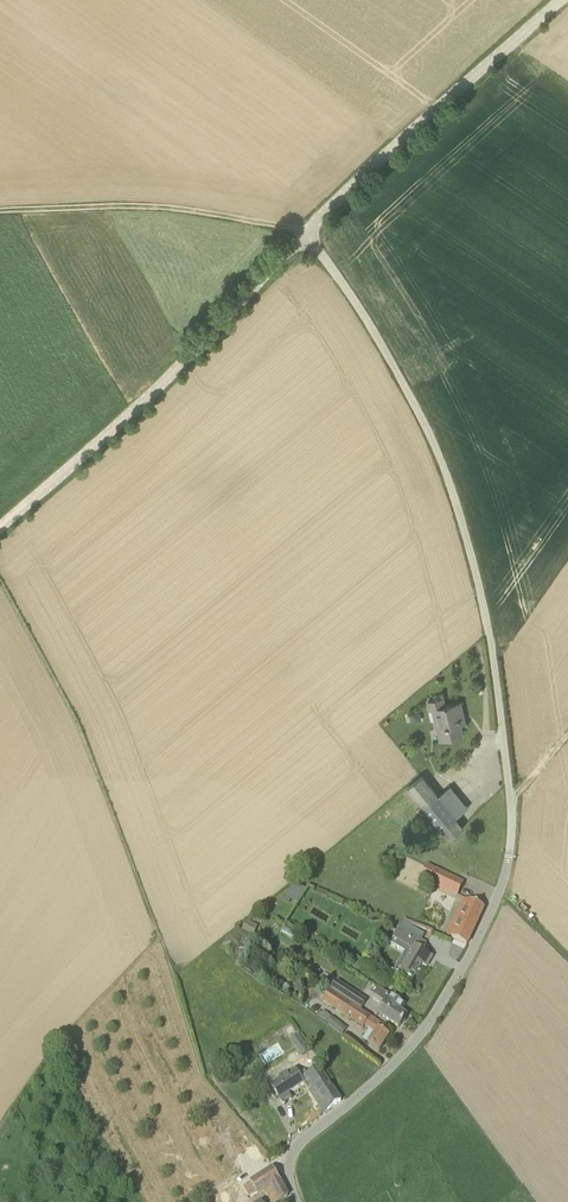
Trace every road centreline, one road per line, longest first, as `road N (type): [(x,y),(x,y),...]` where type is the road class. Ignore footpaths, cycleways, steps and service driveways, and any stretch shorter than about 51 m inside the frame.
road 1 (unclassified): [(297,1201),(288,1171),(292,1152),(400,1054),(498,903),(511,805),(480,589),(440,468),(408,394),(306,233)]
road 2 (unclassified): [(0,526),(145,400),(306,233)]
road 3 (unclassified): [(306,233),(429,111),(561,0)]
road 4 (track): [(306,233),(260,217),(132,198),(0,205)]

